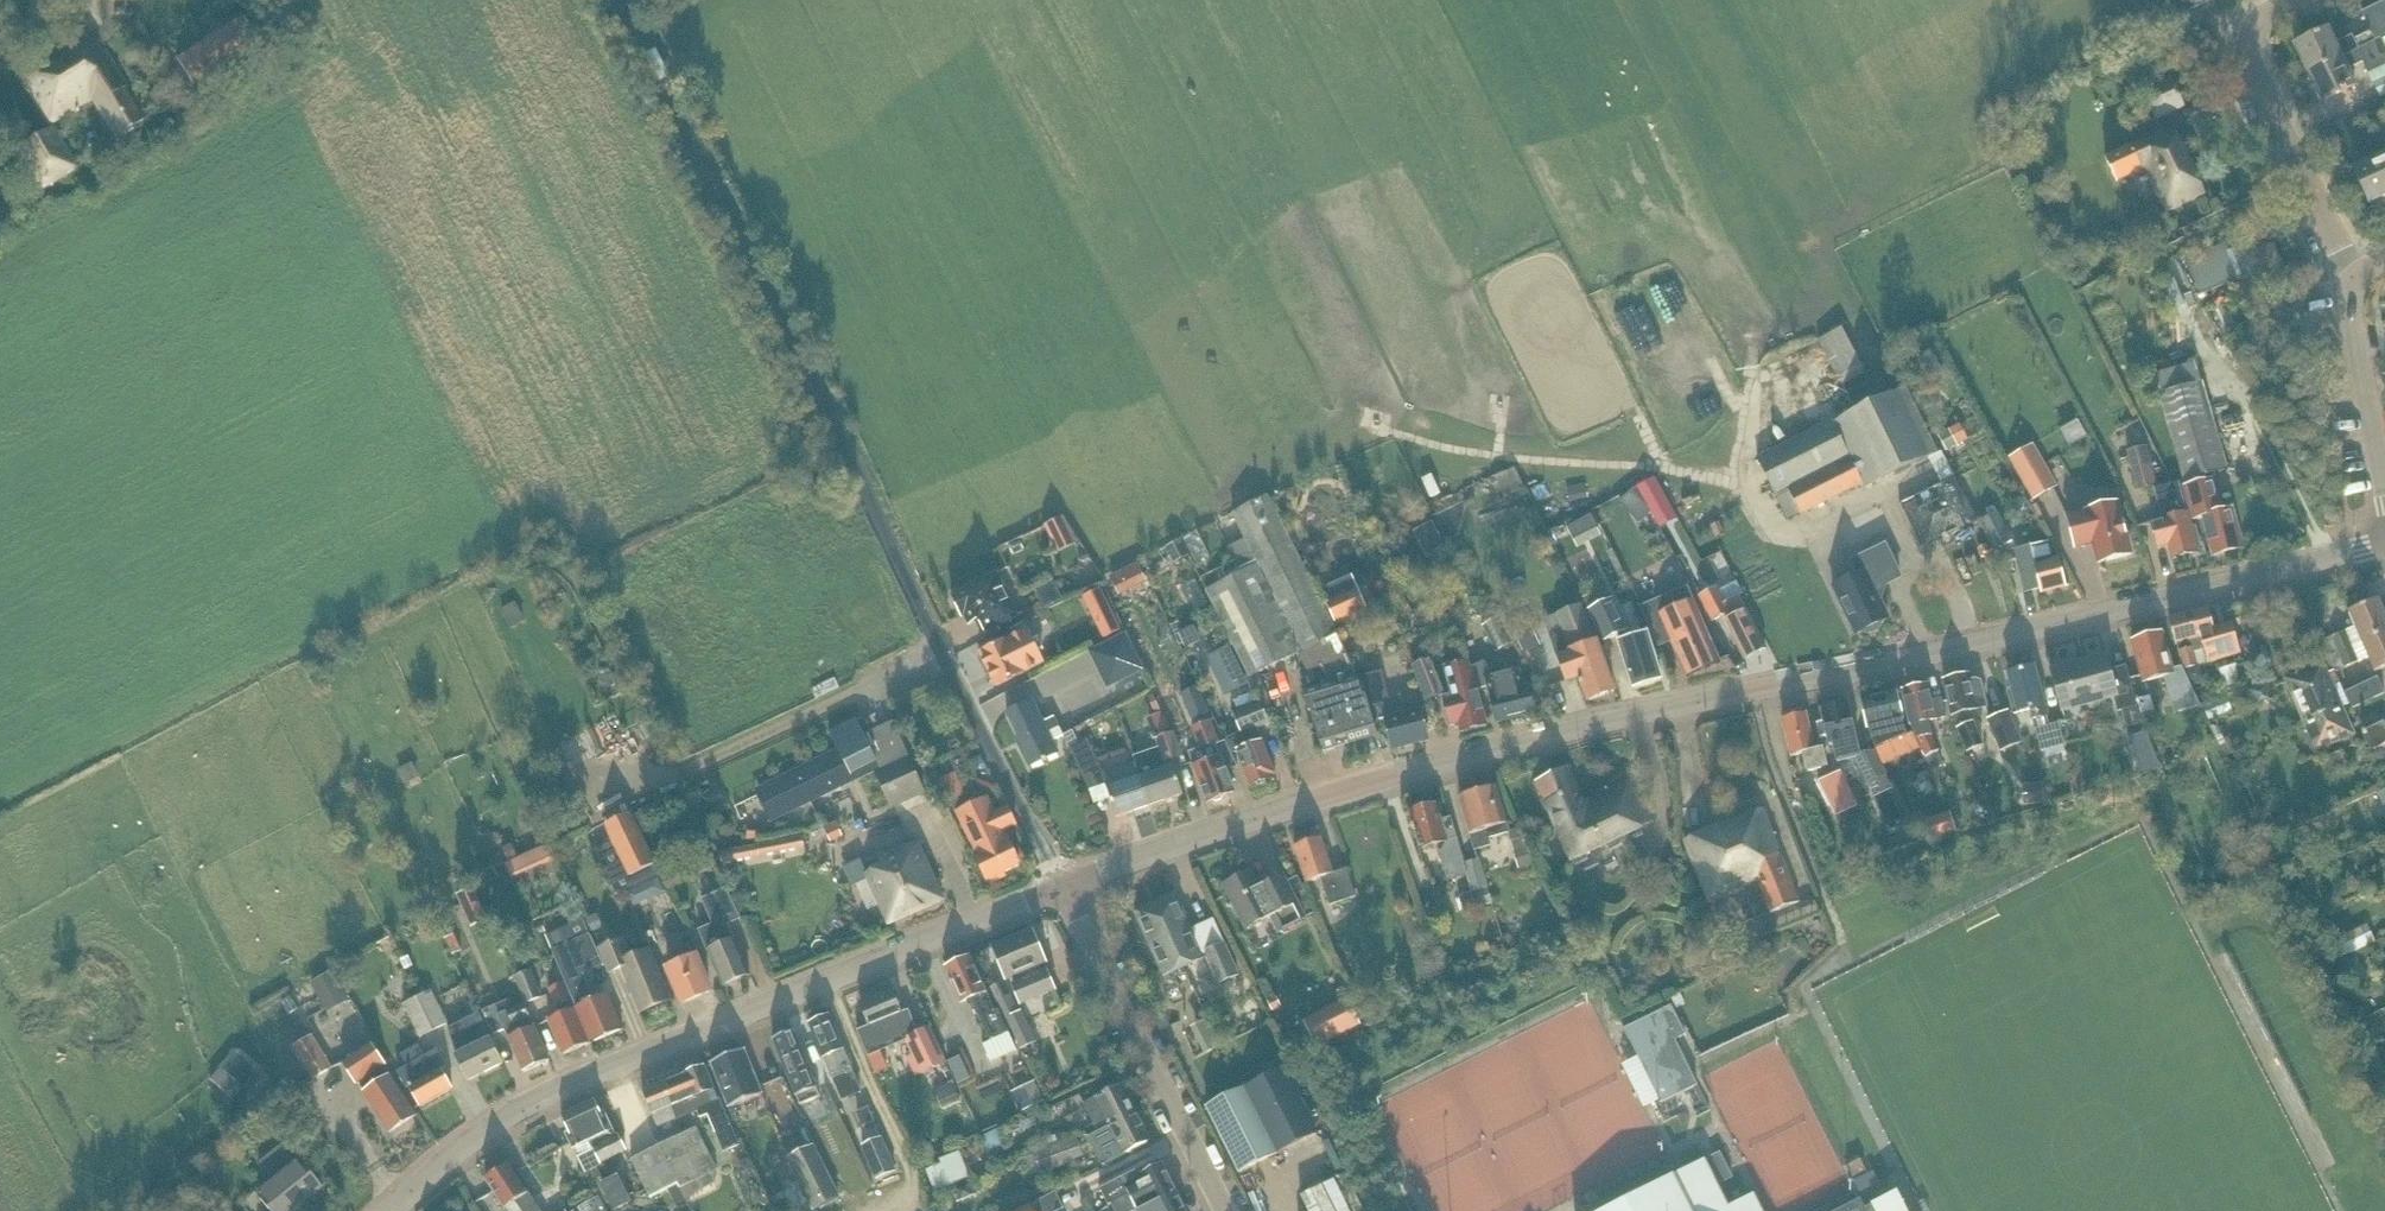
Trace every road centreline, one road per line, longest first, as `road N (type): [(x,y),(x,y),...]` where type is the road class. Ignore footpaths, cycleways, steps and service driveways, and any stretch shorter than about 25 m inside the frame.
road 1 (tertiary): [(1062,888),(1319,799),(1499,751),(2384,544)]
road 2 (unclassified): [(1062,888),(622,0)]
road 3 (tertiary): [(396,1210),(526,1107),(1062,888)]
road 4 (unclassified): [(1226,1210),(1062,888)]
road 5 (residential): [(2343,280),(2253,70),(2259,28),(2302,0)]
road 6 (unclassified): [(2384,478),(2343,280)]

